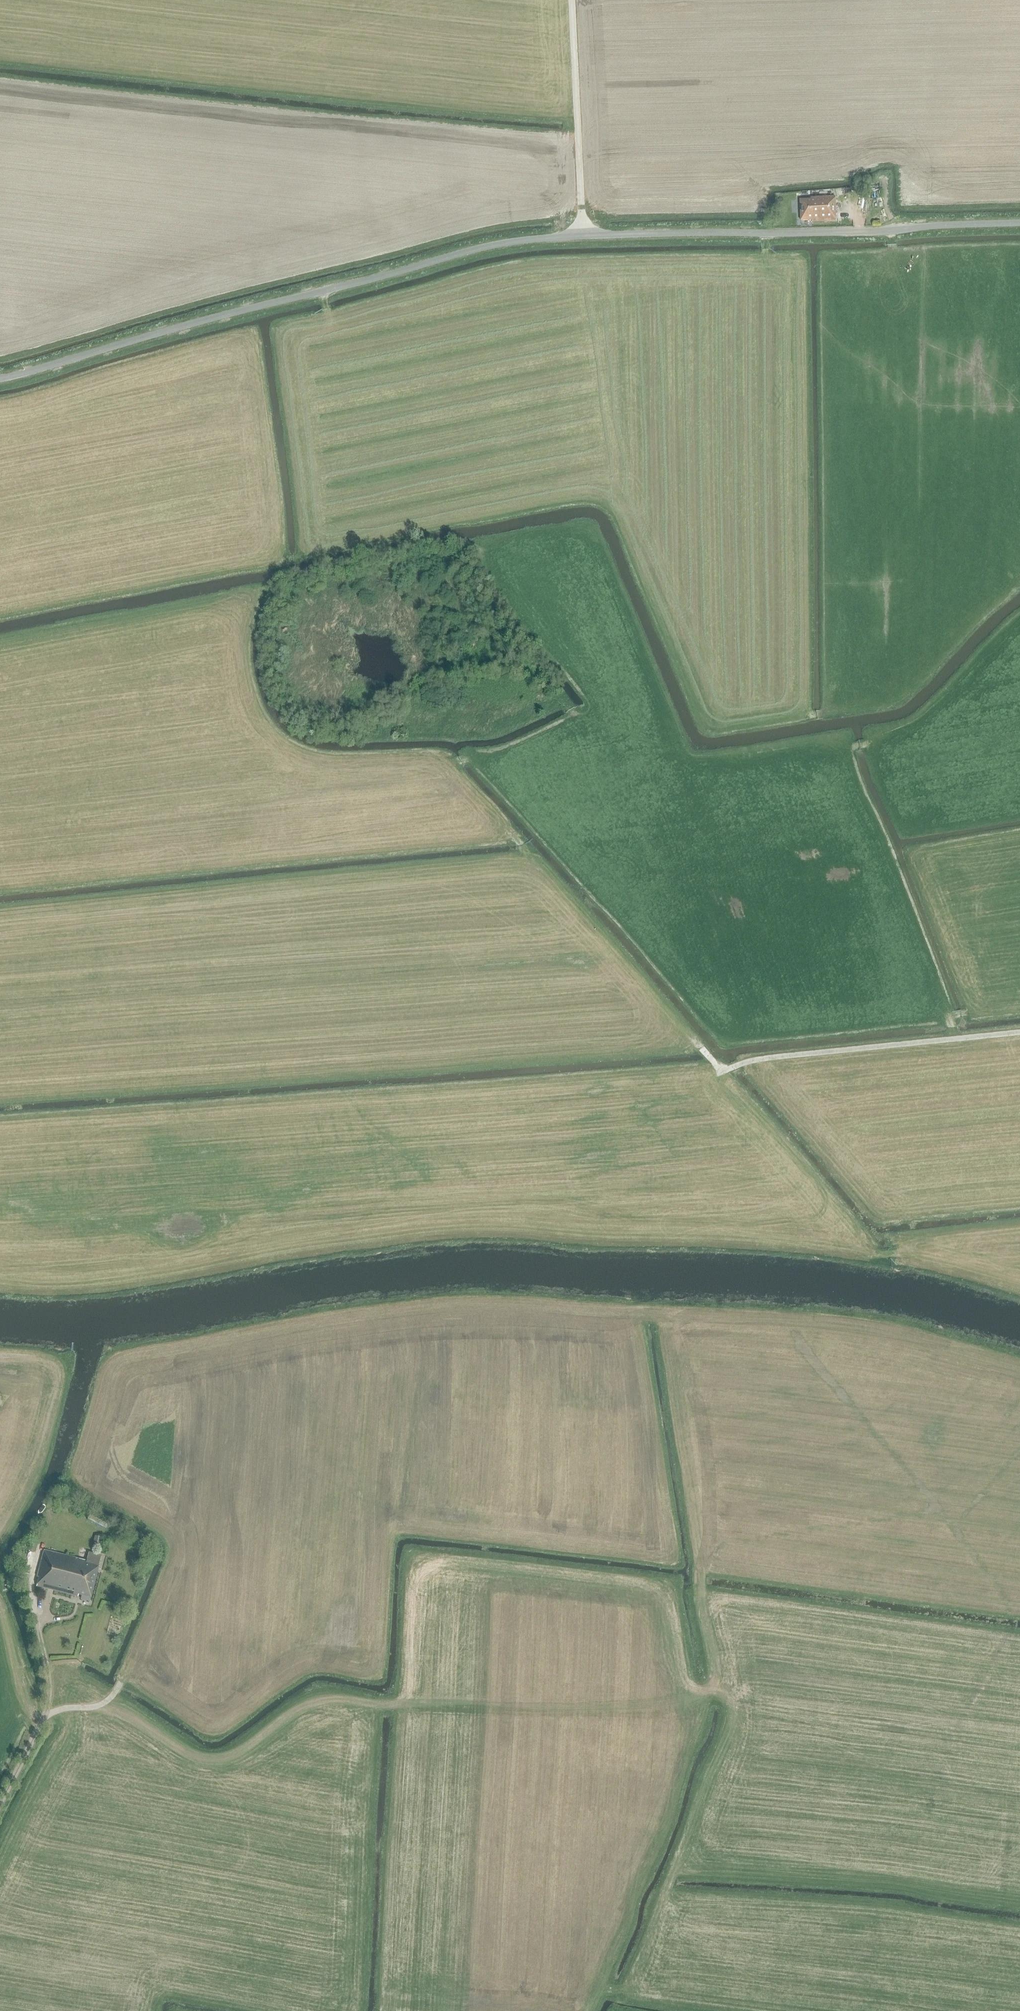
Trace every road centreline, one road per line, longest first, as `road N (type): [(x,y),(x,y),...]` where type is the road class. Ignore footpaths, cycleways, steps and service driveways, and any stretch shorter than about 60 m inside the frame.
road 1 (unclassified): [(1019,222),(509,242),(0,379)]
road 2 (track): [(702,1050),(720,1073),(773,1057),(1019,1032)]

